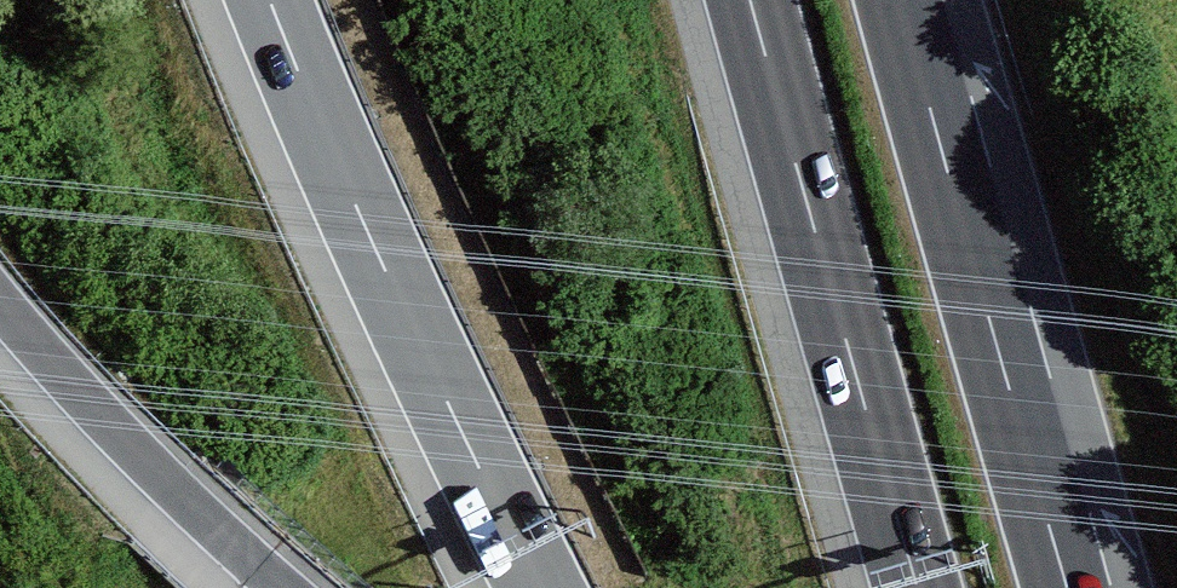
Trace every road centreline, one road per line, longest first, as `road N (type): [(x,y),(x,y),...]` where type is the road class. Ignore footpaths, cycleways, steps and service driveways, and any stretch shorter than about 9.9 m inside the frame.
road 1 (motorway): [(271,0),(368,232),(540,587)]
road 2 (motorway): [(750,0),(918,587)]
road 3 (motorway): [(1090,587),(924,0)]
road 4 (motorway): [(0,303),(90,406),(284,587)]

